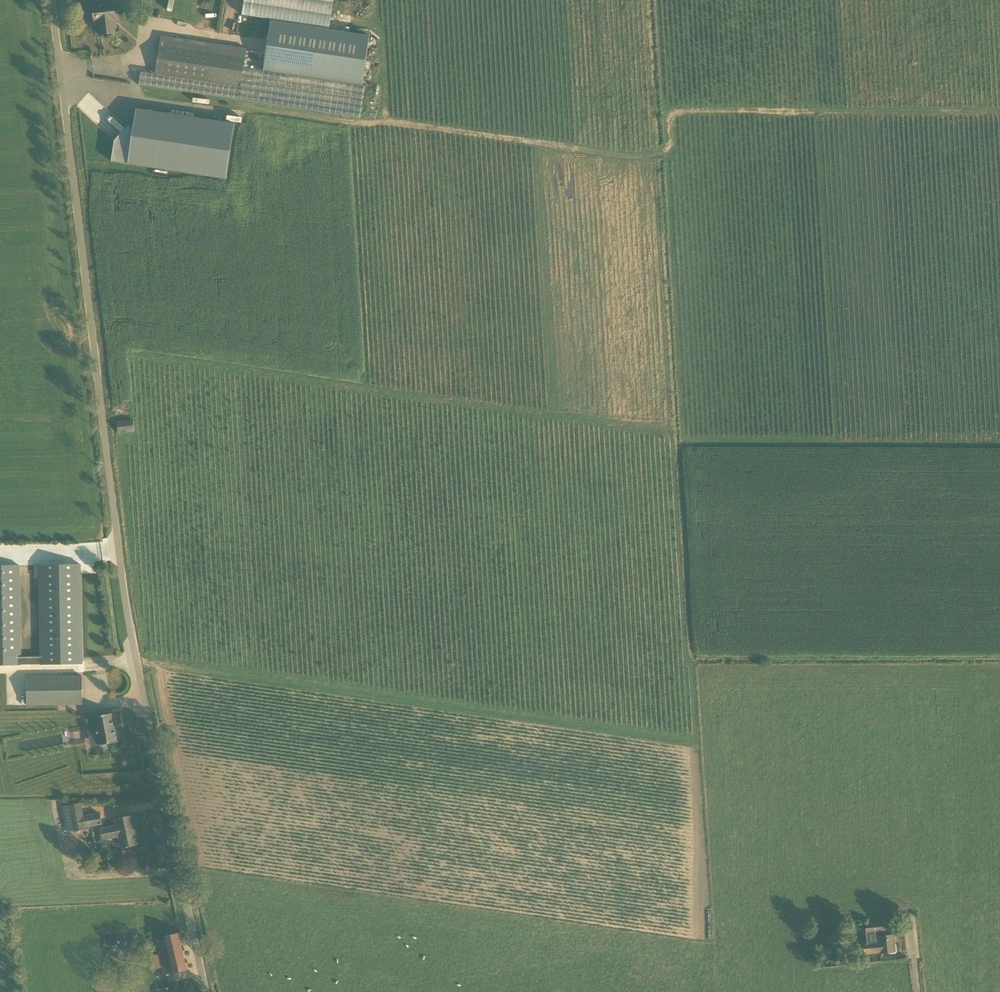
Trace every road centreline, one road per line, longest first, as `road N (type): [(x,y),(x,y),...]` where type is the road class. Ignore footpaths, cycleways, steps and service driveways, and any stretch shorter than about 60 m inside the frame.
road 1 (unclassified): [(205,991),(136,672),(52,0)]
road 2 (track): [(667,153),(658,0)]

